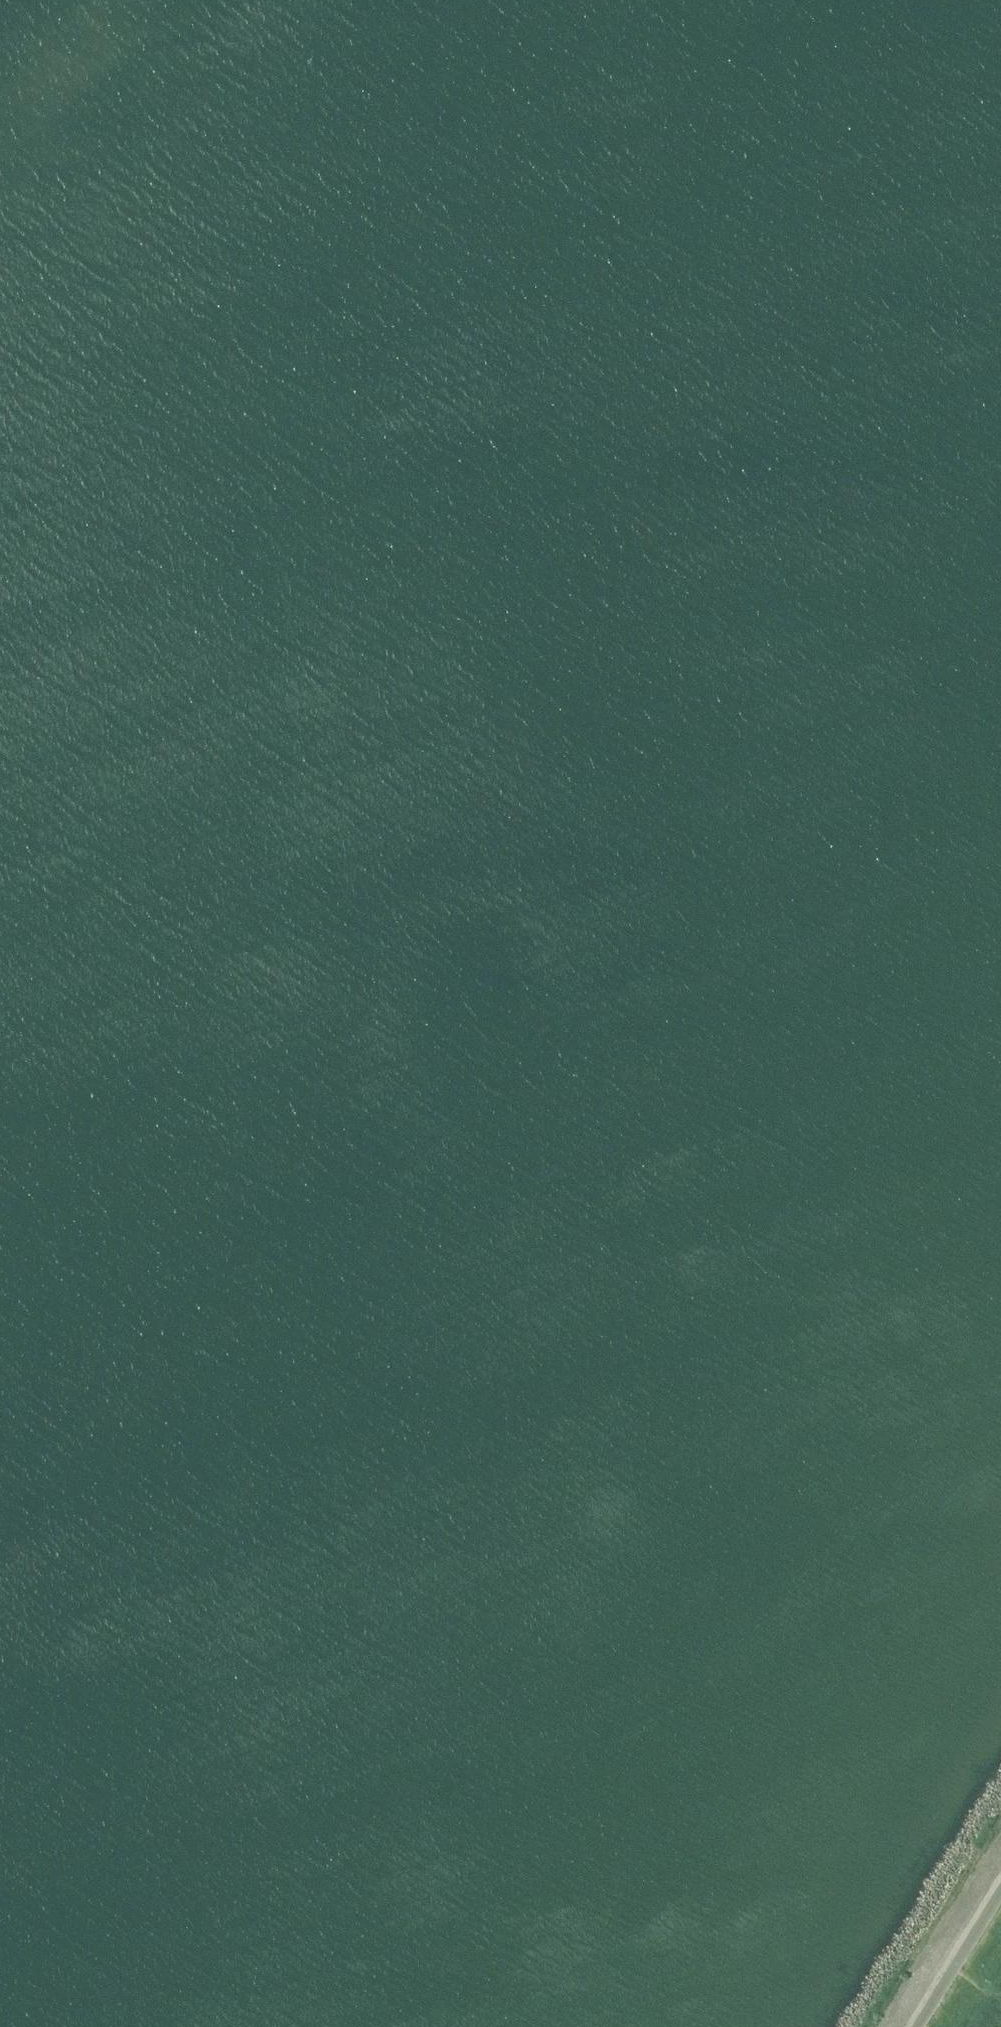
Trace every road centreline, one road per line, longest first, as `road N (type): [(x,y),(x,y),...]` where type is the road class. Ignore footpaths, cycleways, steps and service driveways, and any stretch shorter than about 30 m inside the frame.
road 1 (unclassified): [(917,2026),(1000,1891)]

